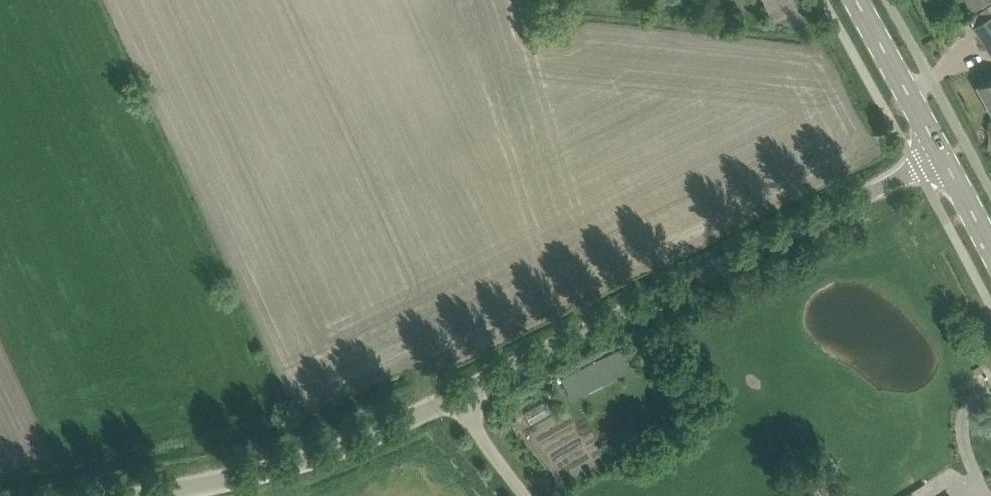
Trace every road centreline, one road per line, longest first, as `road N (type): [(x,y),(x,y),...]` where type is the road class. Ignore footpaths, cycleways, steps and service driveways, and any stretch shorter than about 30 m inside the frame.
road 1 (unclassified): [(453,396),(941,158)]
road 2 (unclassified): [(140,495),(299,463),(453,396)]
road 3 (tertiary): [(941,158),(854,0)]
road 4 (unclassified): [(530,495),(453,396)]

